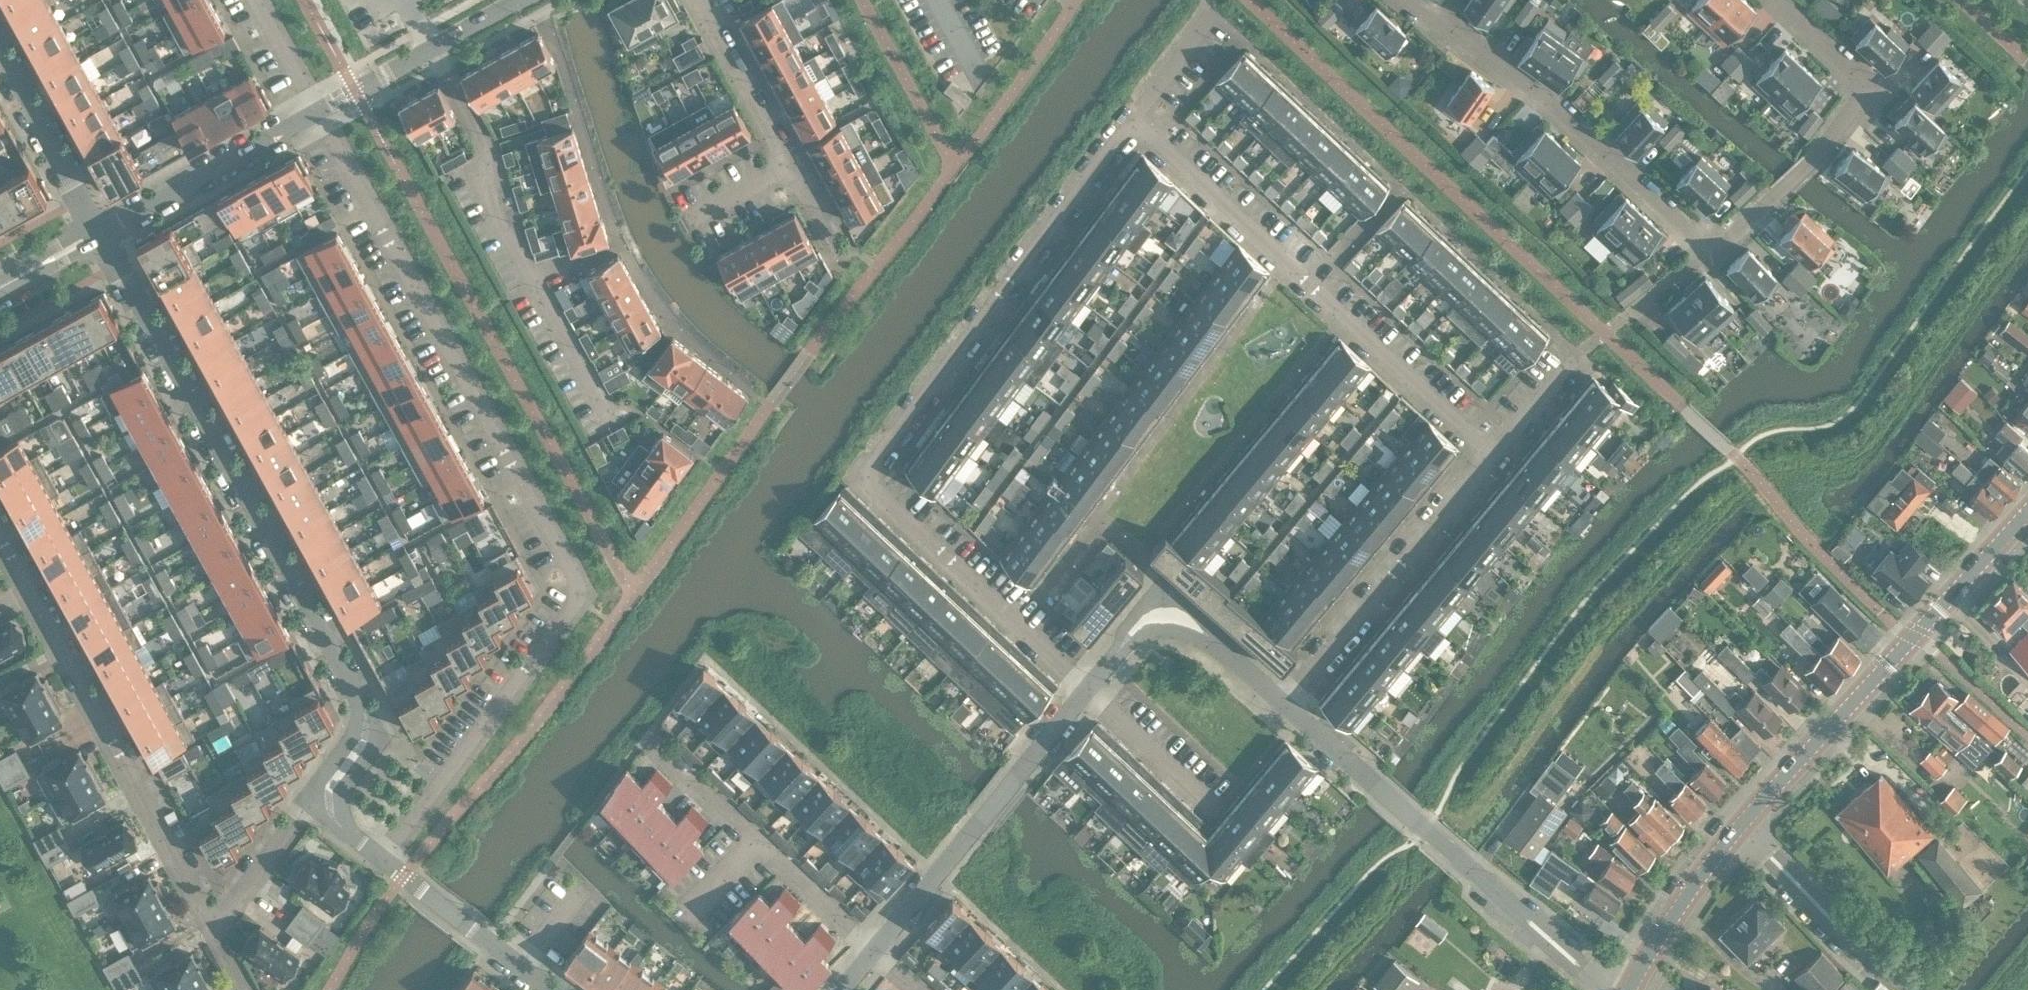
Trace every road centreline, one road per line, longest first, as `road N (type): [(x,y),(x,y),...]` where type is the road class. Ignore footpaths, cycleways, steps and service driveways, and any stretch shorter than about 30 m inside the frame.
road 1 (residential): [(318,110),(581,597),(383,860)]
road 2 (residential): [(1135,116),(862,475),(1088,689)]
road 3 (residential): [(324,796),(361,747),(368,721),(99,235)]
road 4 (residential): [(1135,116),(1490,454)]
road 5 (residential): [(0,528),(215,923)]
road 6 (residential): [(1608,989),(1284,704)]
road 7 (tertiary): [(1742,827),(2027,514)]
road 8 (residential): [(429,49),(487,144),(536,284),(612,410)]
road 9 (residential): [(1709,249),(1554,102),(1414,0)]
road 10 (residential): [(1778,0),(1874,94),(1813,161),(1709,249)]
road 11 (residential): [(1088,689),(874,952)]
road 12 (residential): [(1490,454),(1284,704)]
road 13 (residential): [(649,743),(874,952)]
road 14 (residential): [(699,0),(843,261)]
road 15 (residential): [(1284,704),(1200,630),(1164,614),(1137,626),(1088,689)]
road 16 (tertiary): [(318,110),(99,235)]
road 17 (residential): [(1901,989),(1742,827)]
road 18 (residential): [(556,989),(383,860)]
road 19 (residential): [(99,235),(0,53)]
road 20 (tertiary): [(1631,989),(1742,827)]
road 21 (residential): [(1088,689),(1215,807)]
road 22 (residential): [(215,923),(324,796)]
road 23 (residential): [(1583,351),(1490,454)]
road 24 (tertiary): [(429,49),(318,110)]
road 25 (residential): [(259,0),(318,110)]

